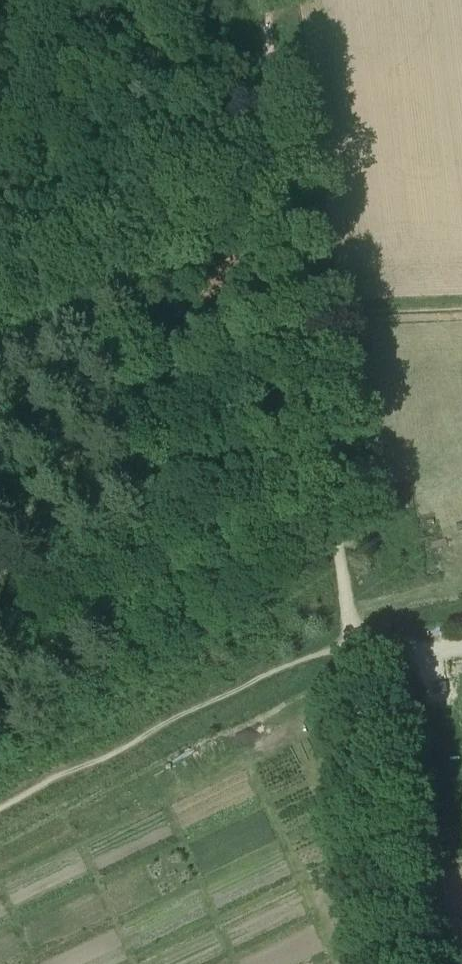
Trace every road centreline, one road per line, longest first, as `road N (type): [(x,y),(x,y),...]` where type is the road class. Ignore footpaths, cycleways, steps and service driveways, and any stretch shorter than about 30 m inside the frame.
road 1 (track): [(354,654),(281,176)]
road 2 (track): [(354,654),(397,963)]
road 3 (track): [(281,176),(260,0)]

